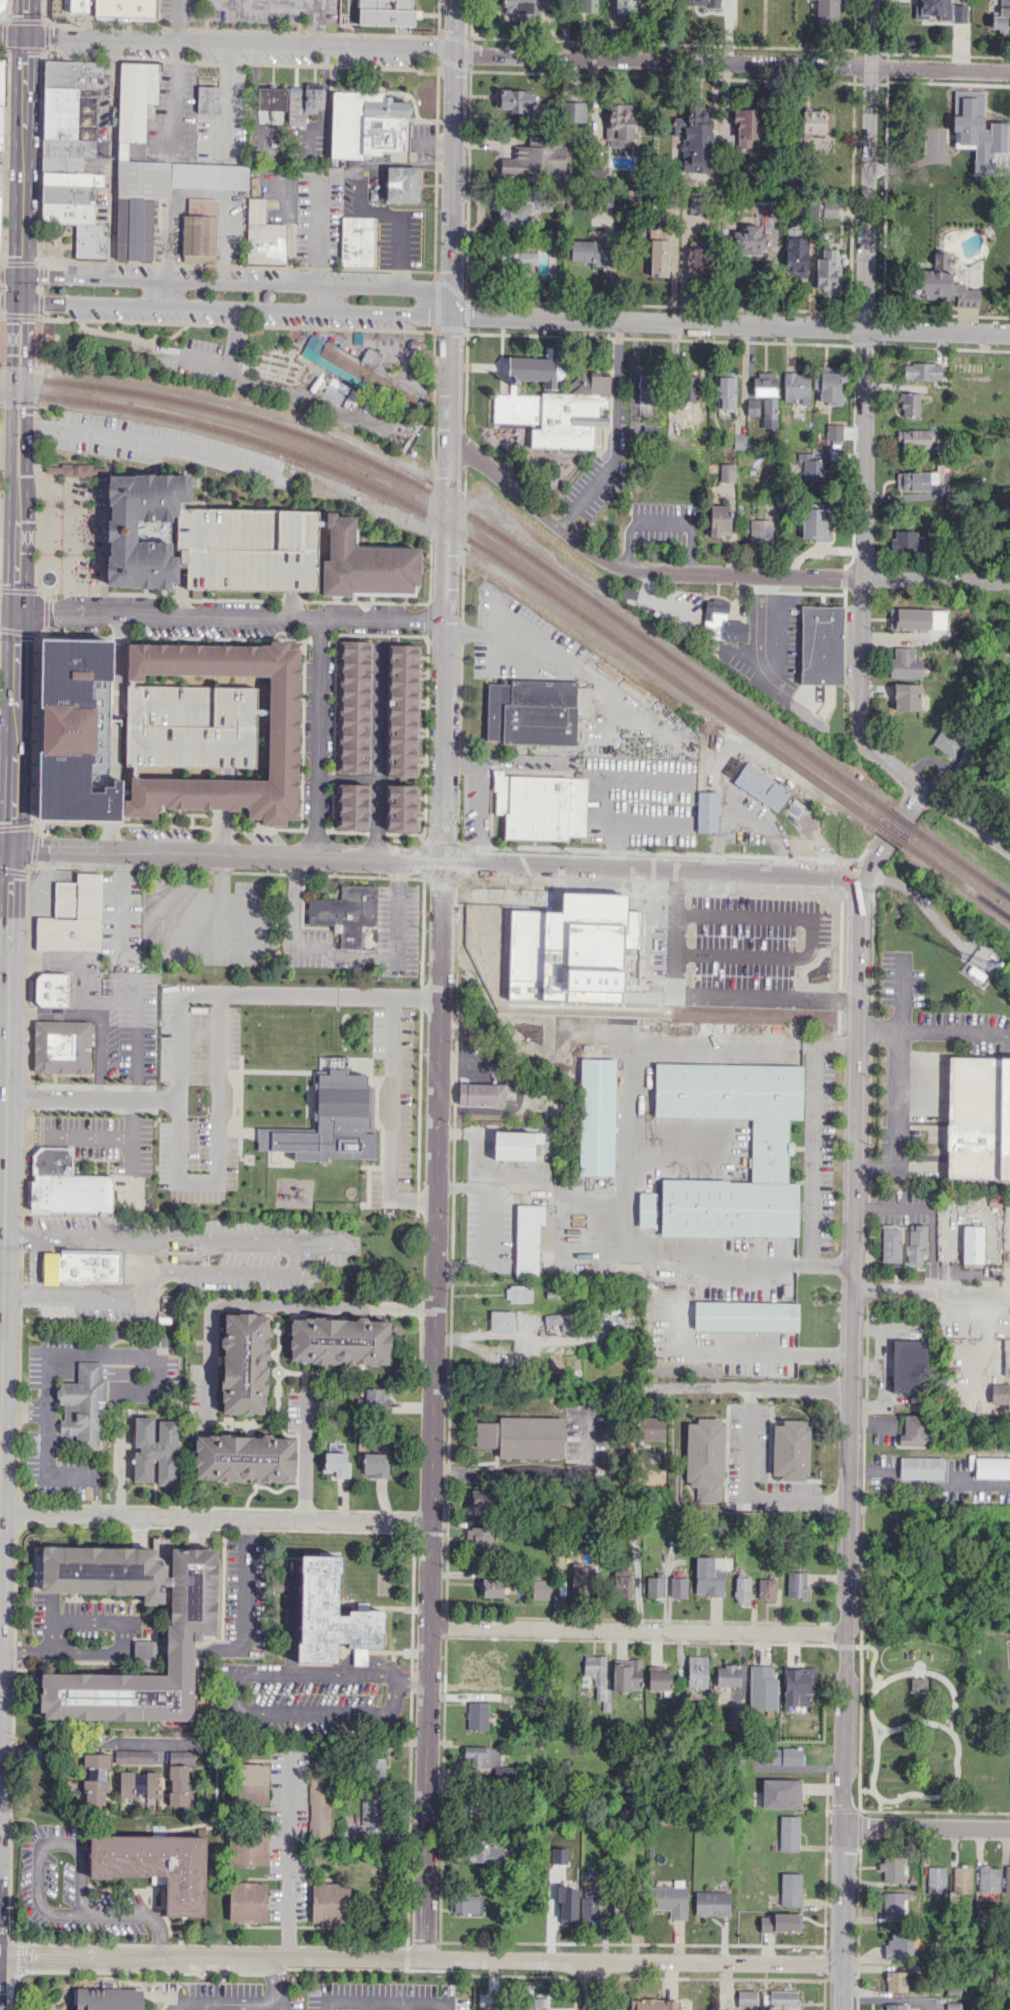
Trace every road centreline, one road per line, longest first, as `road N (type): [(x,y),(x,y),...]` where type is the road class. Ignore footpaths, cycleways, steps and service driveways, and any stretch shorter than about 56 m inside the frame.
road 1 (residential): [(864,329),(862,721),(871,745),(921,789),(858,877),(846,1772)]
road 2 (residential): [(449,503),(422,1958)]
road 3 (primary): [(18,427),(0,1413)]
road 4 (residential): [(25,37),(1009,72)]
road 5 (residential): [(11,847),(858,877)]
road 6 (residential): [(0,1955),(842,1963)]
road 7 (tertiary): [(452,312),(1009,334)]
road 8 (residential): [(447,620),(0,611)]
road 9 (tertiary): [(452,312),(421,288),(20,276)]
road 10 (tertiary): [(19,302),(452,312)]
road 11 (residential): [(0,1514),(429,1523)]
road 12 (residential): [(428,1625),(847,1633)]
road 13 (residential): [(633,568),(1009,582)]
road 14 (residential): [(441,999),(184,995),(178,1099)]
road 15 (residential): [(864,329),(874,0)]
road 16 (residential): [(452,312),(457,0)]
road 17 (primary): [(20,276),(26,0)]
road 18 (residential): [(320,617),(315,858)]
road 19 (residential): [(846,1772),(842,2009)]
road 20 (residential): [(450,434),(590,553),(633,568)]
road 21 (residential): [(656,1387),(850,1392)]
road 22 (residential): [(452,312),(449,503)]
road 23 (residential): [(216,1304),(402,1307)]
road 24 (residential): [(5,1095),(178,1099)]
road 25 (residential): [(845,1827),(1009,1827)]
road 26 (residential): [(852,1289),(1009,1296)]

